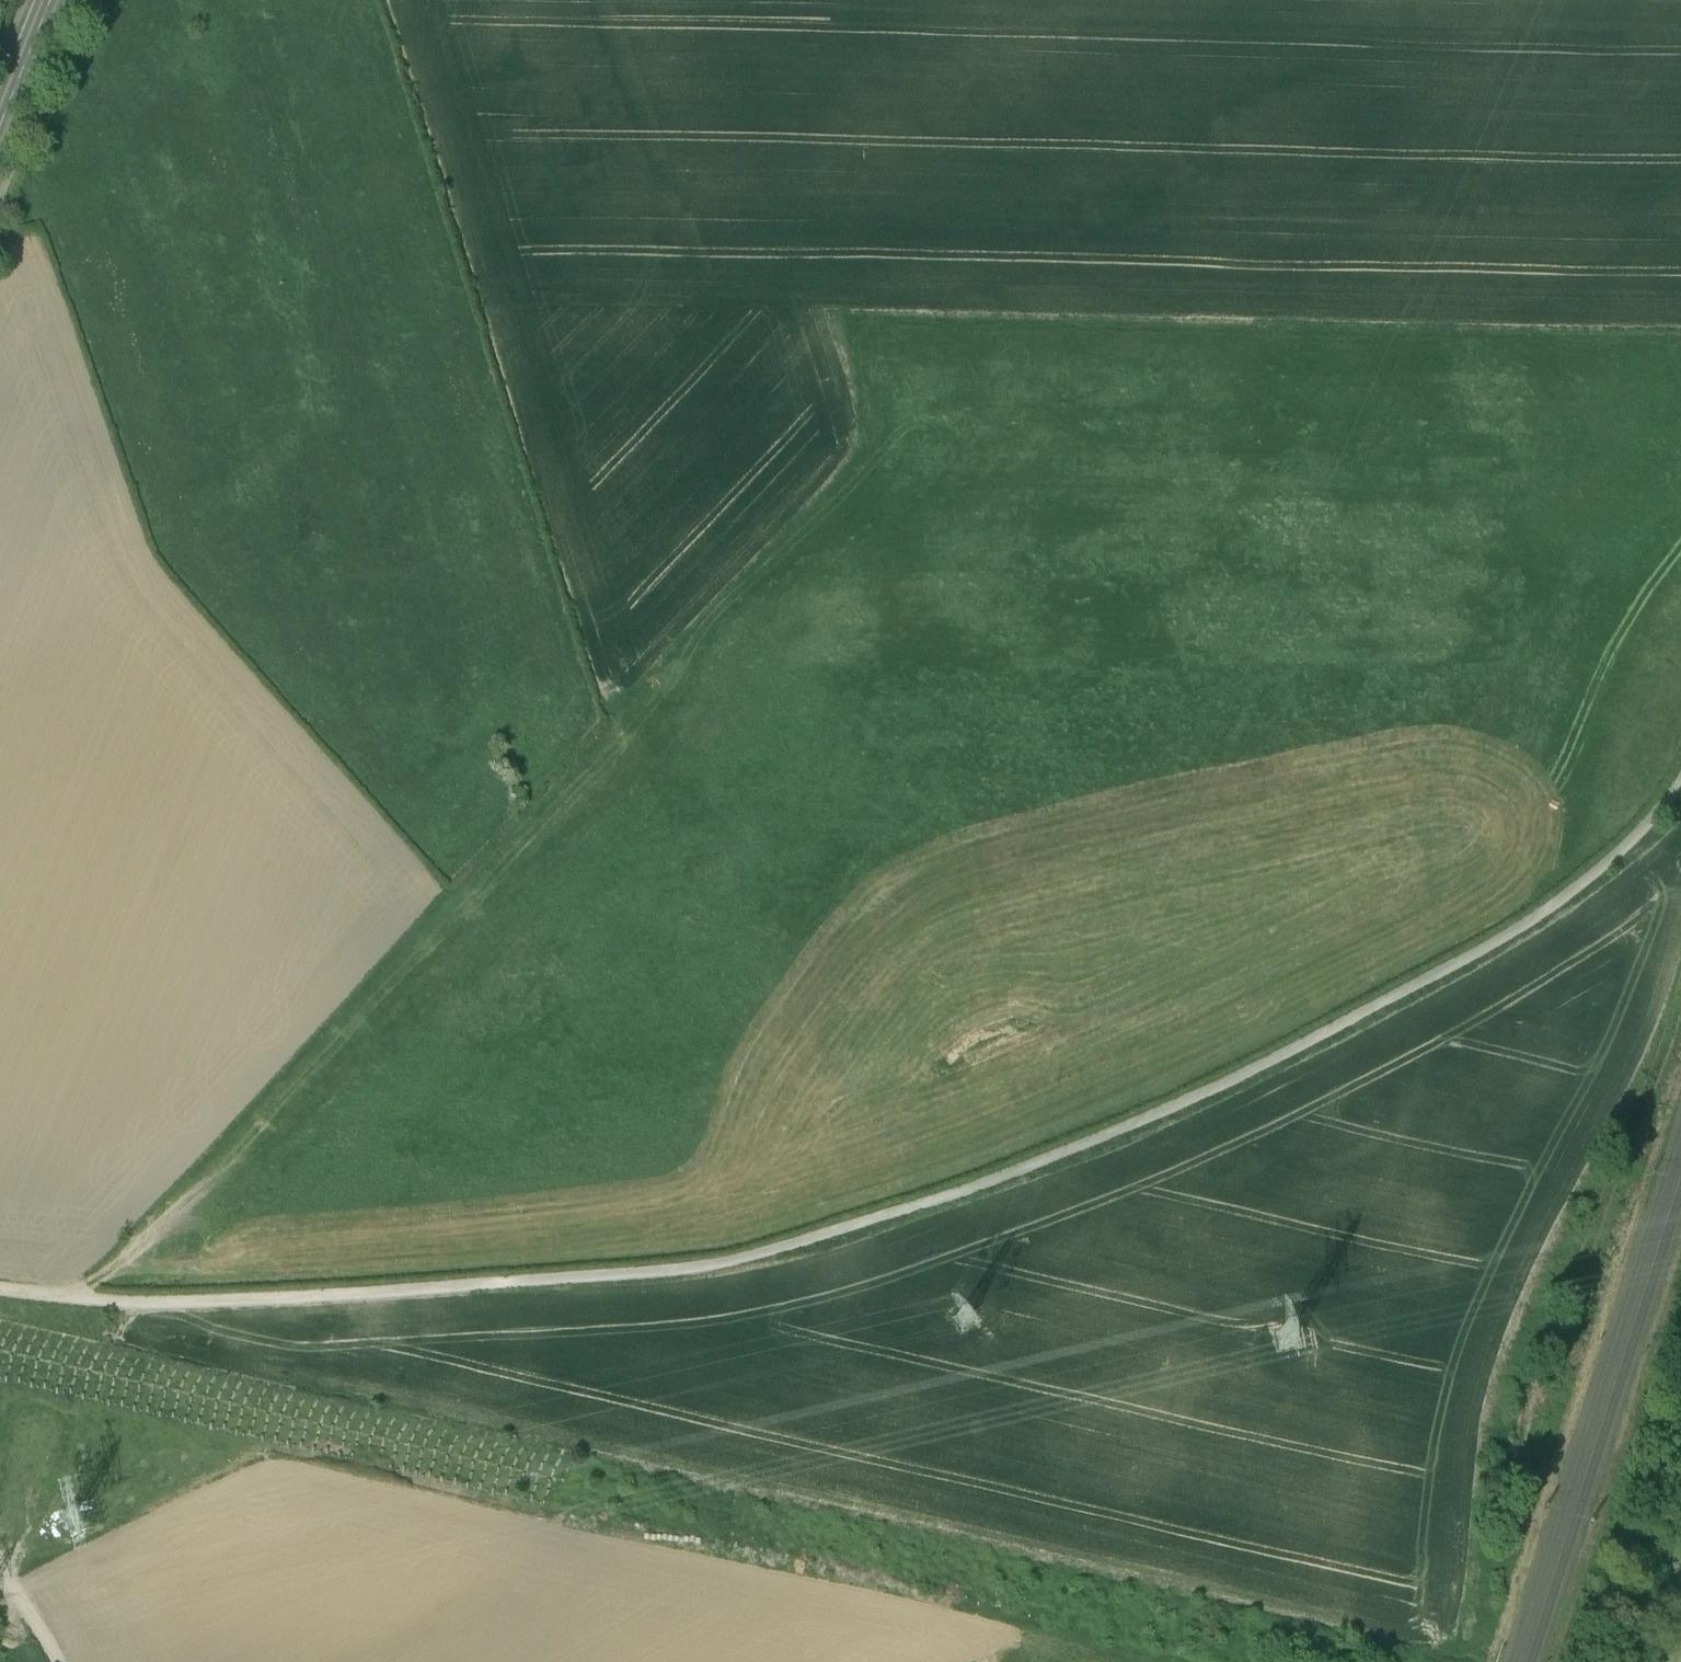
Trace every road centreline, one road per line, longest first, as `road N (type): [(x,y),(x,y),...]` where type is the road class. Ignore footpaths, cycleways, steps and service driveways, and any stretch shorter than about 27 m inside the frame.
road 1 (track): [(1680,780),(1661,809),(1509,929),(1262,1060),(1061,1148),(750,1255),(580,1276),(162,1305),(0,1291)]
road 2 (primary): [(0,125),(51,0)]

